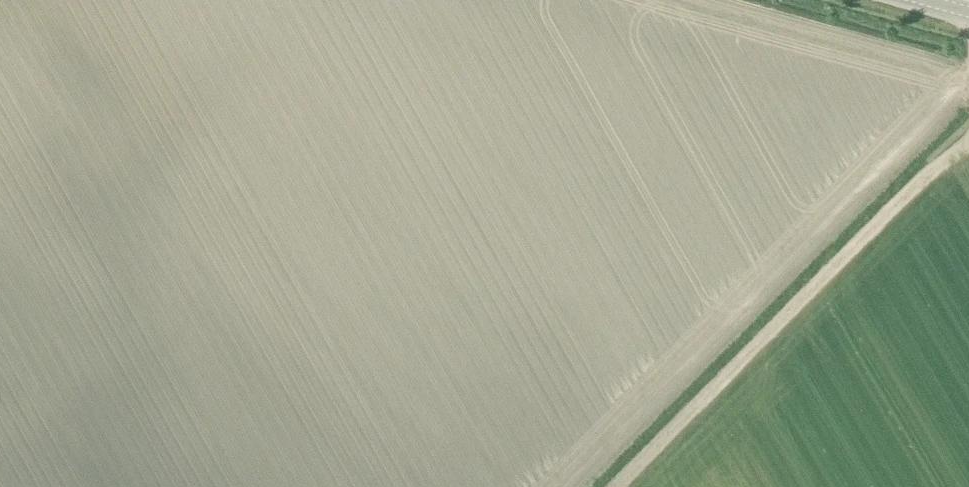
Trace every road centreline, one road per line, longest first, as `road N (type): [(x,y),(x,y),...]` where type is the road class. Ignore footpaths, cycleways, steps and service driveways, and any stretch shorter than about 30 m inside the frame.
road 1 (track): [(968,74),(567,486)]

